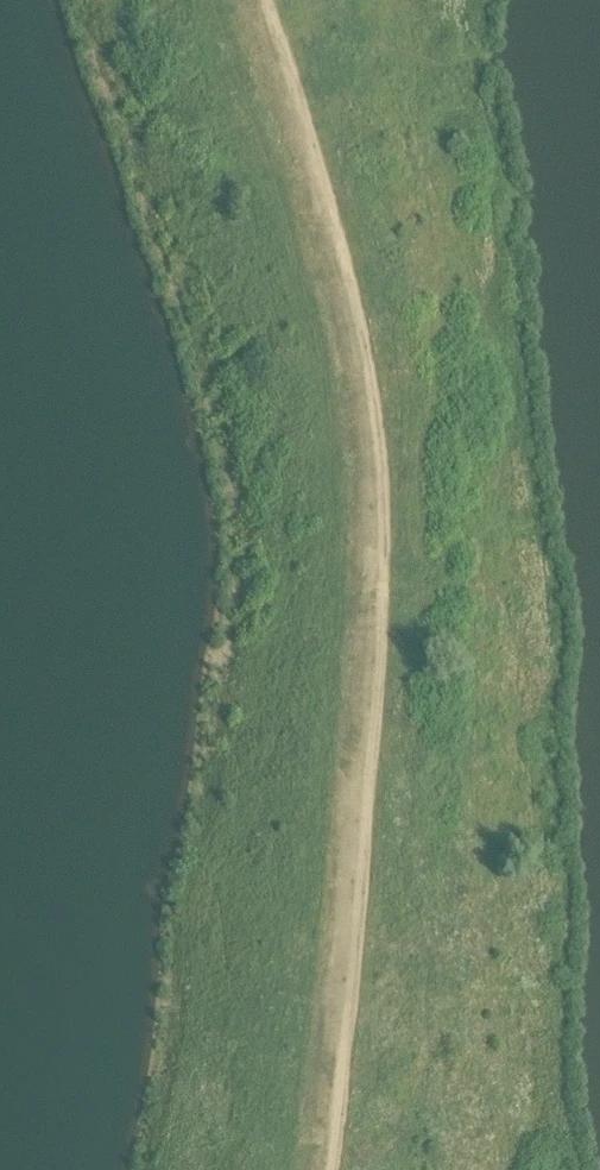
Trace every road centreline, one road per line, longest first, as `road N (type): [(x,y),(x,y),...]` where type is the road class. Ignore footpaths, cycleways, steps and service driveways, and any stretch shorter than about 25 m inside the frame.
road 1 (track): [(317,1169),(360,803),(370,459),(339,297),(255,0)]

